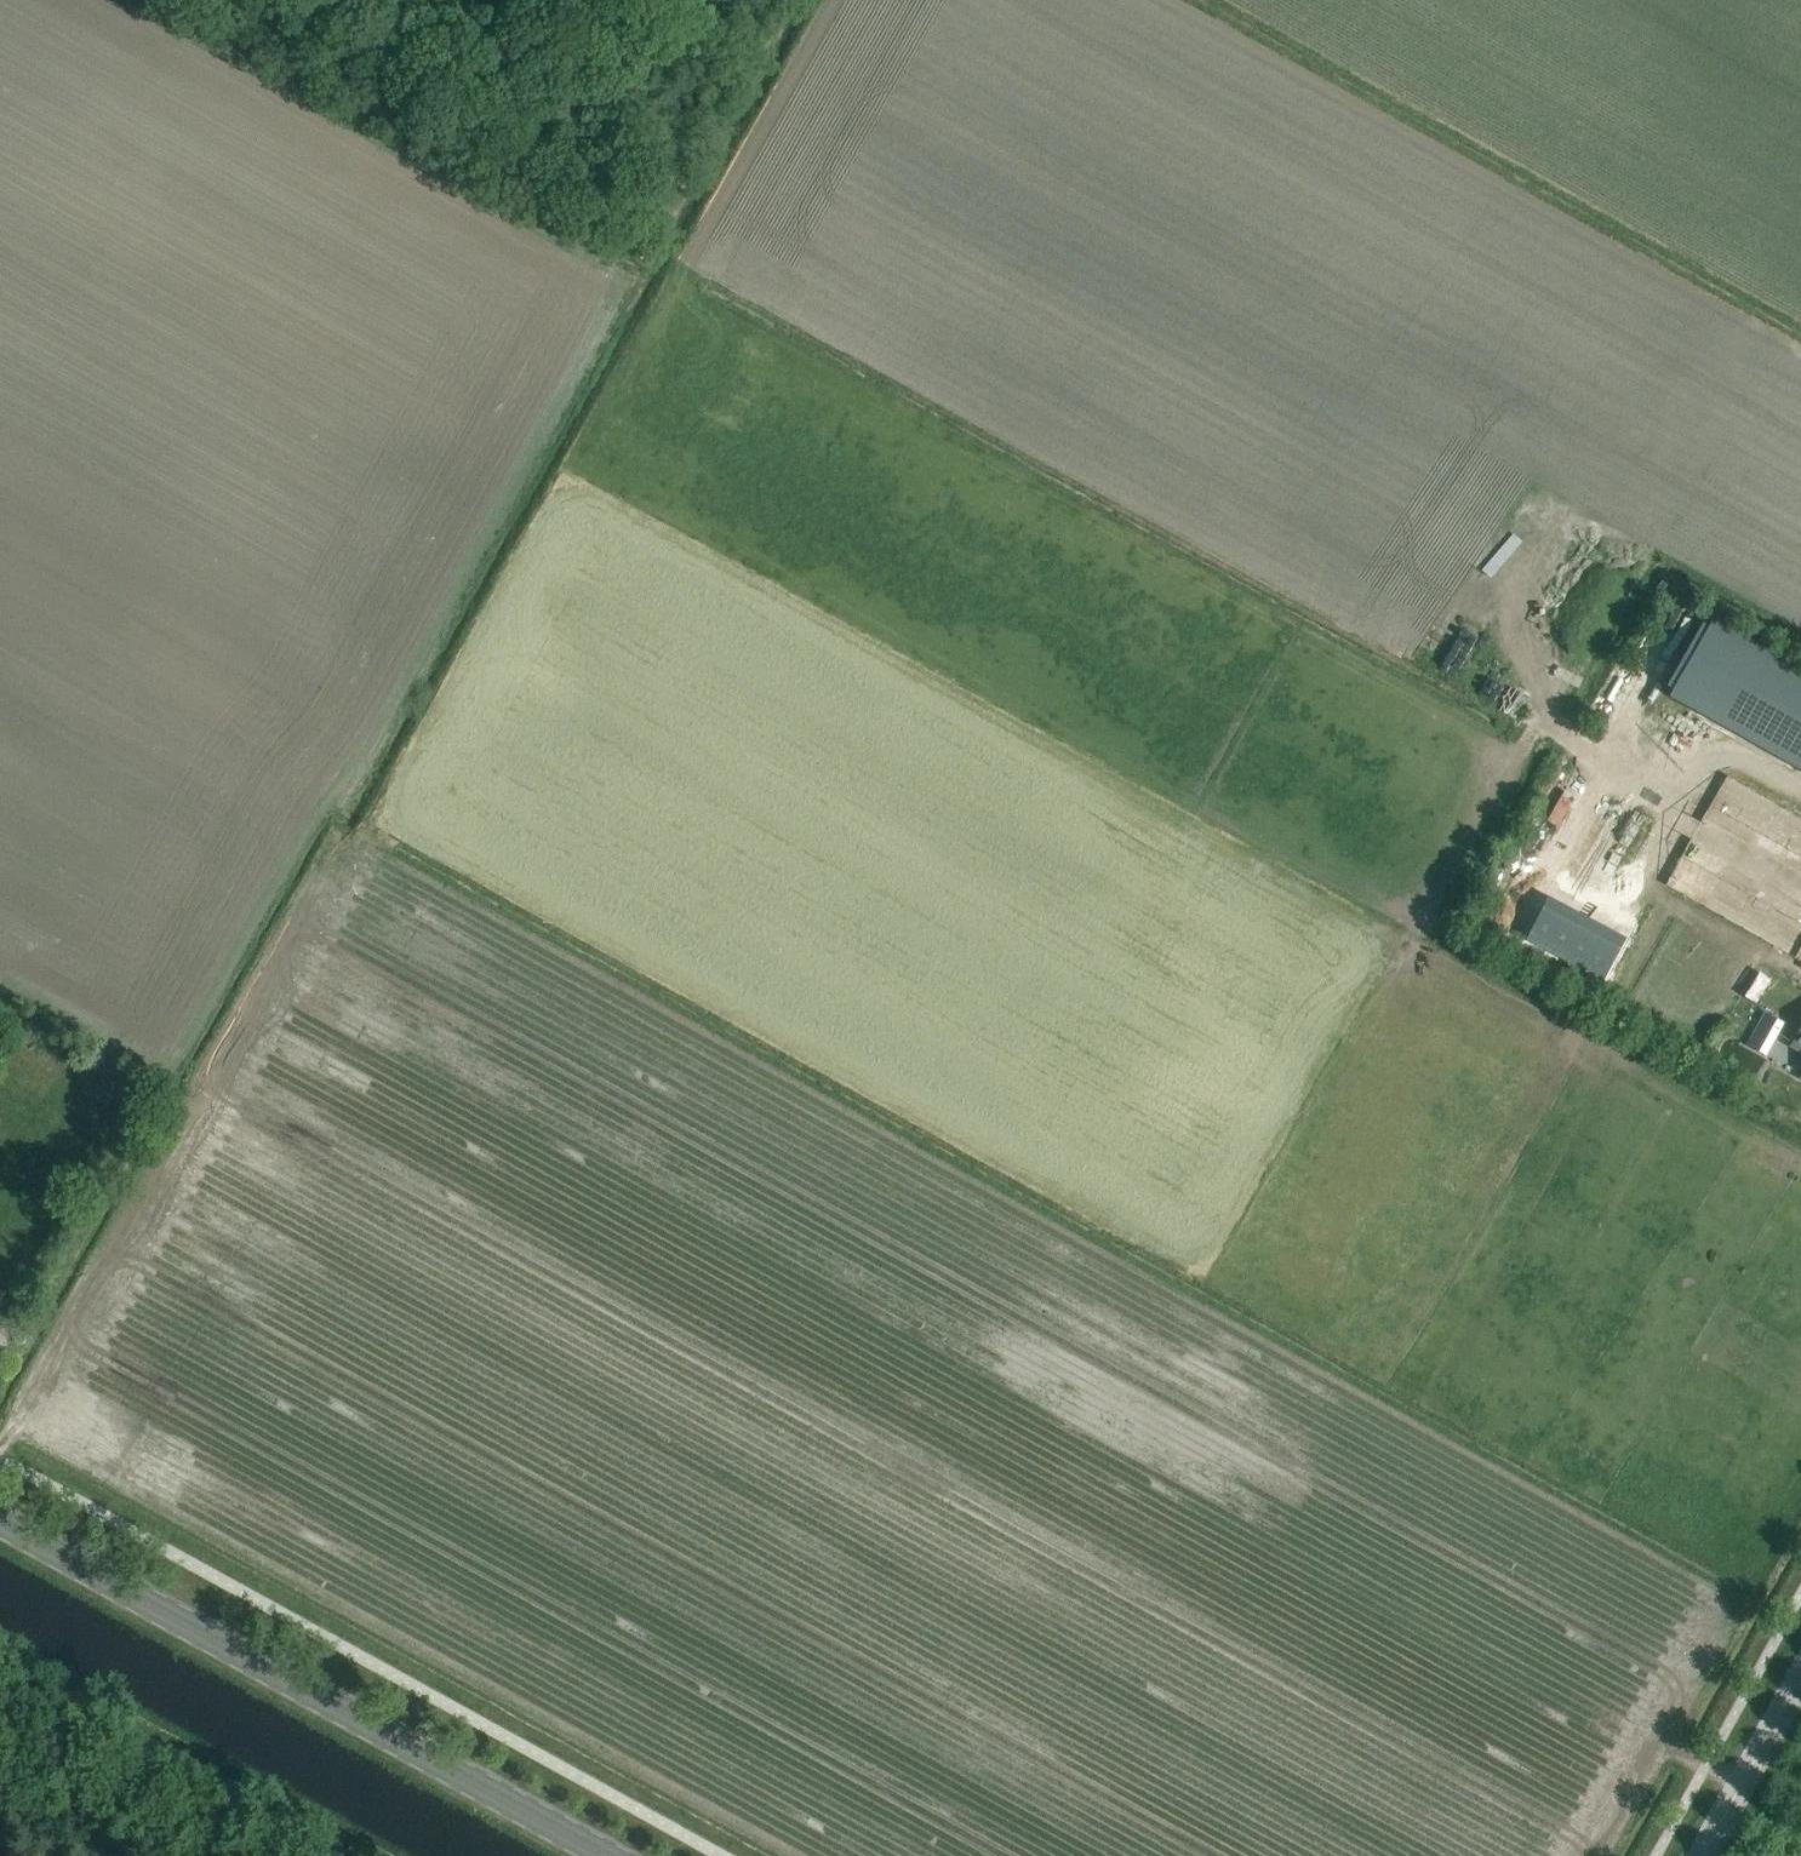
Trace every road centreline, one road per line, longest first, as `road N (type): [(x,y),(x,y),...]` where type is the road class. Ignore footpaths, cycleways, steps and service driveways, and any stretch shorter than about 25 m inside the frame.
road 1 (primary): [(608,1855),(0,1521)]
road 2 (tertiary): [(1702,1855),(1800,1678)]

